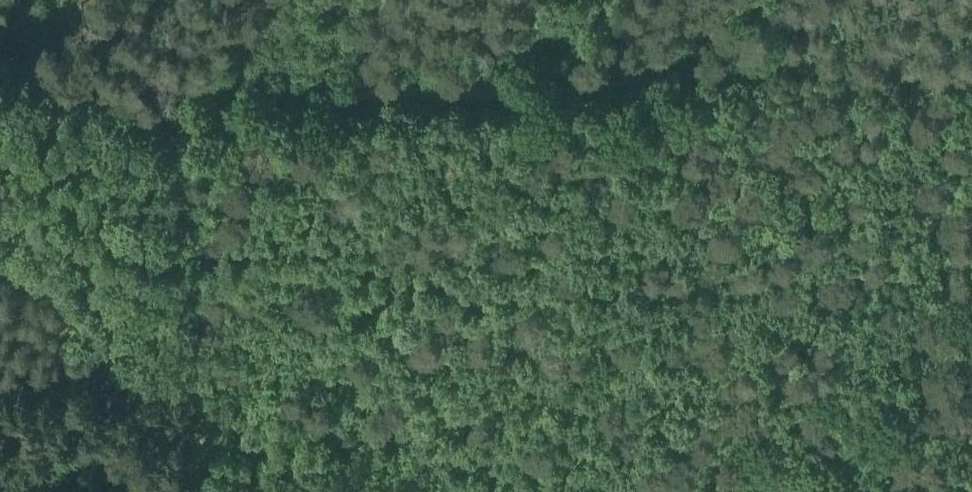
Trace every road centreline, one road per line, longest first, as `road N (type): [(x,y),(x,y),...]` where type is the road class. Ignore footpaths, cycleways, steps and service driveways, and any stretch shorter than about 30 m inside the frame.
road 1 (track): [(625,485),(971,483)]

